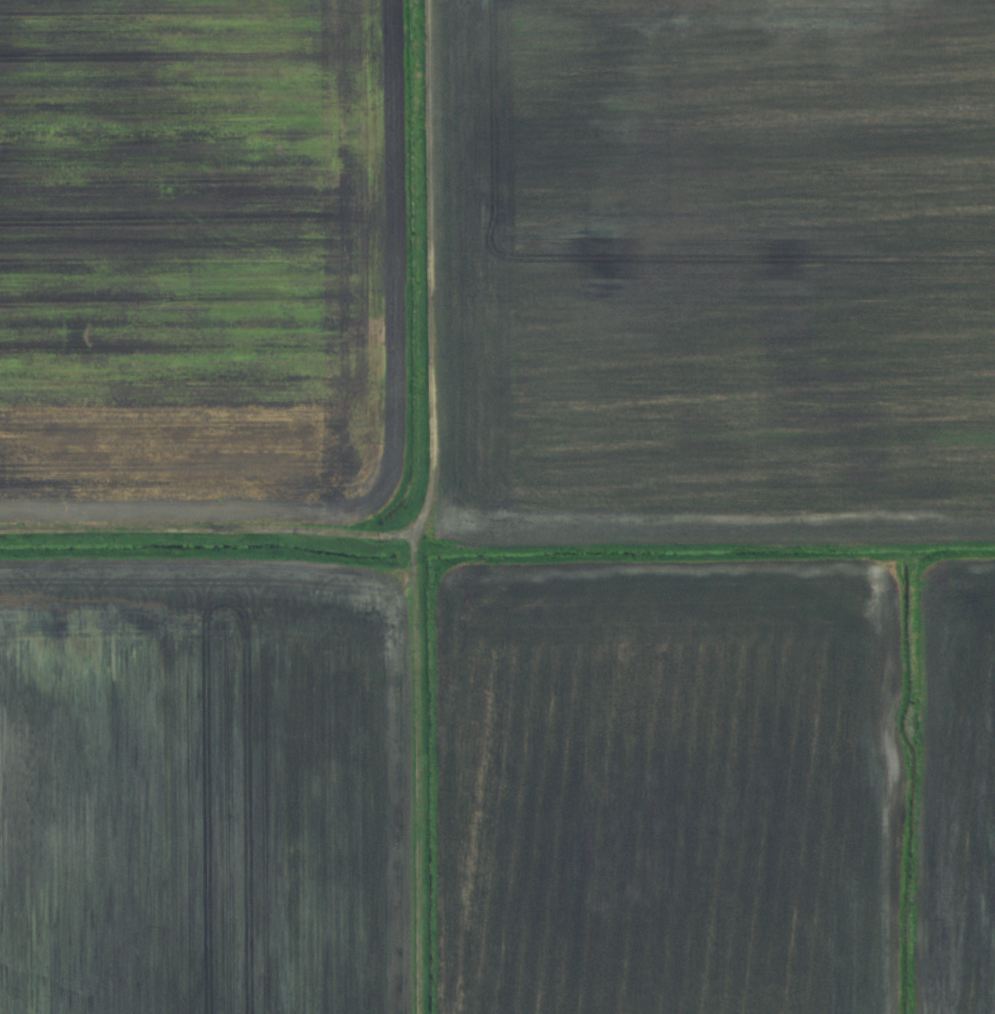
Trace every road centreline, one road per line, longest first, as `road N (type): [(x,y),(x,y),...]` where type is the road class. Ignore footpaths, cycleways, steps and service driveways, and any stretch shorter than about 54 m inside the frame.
road 1 (residential): [(0,530),(417,530),(433,442),(428,0)]

